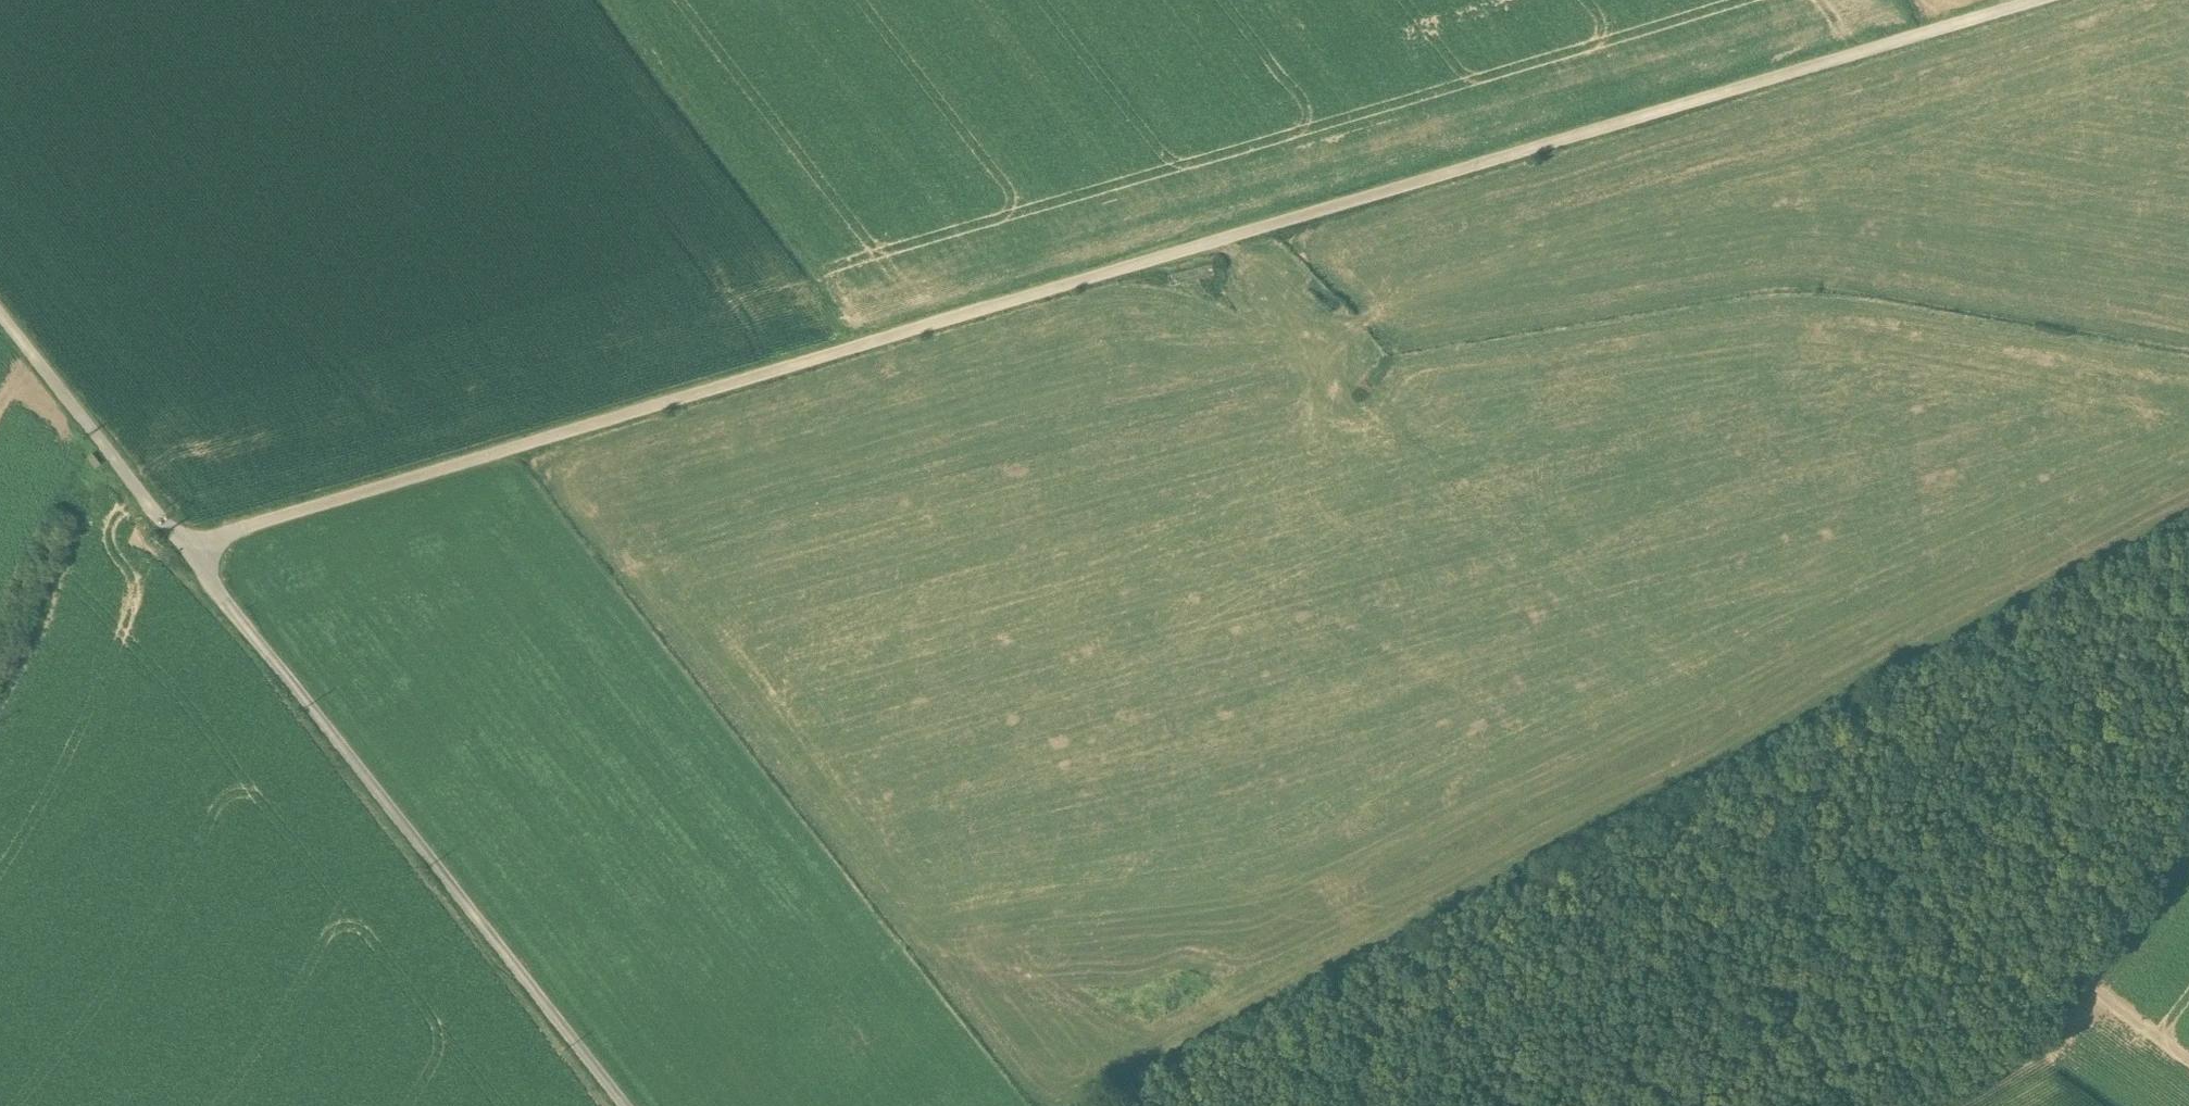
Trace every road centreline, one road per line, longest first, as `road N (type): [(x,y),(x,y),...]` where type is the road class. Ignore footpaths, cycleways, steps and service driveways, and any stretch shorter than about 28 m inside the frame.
road 1 (unclassified): [(182,548),(2040,0)]
road 2 (unclassified): [(182,548),(625,1105)]
road 3 (unclassified): [(0,317),(182,548)]

